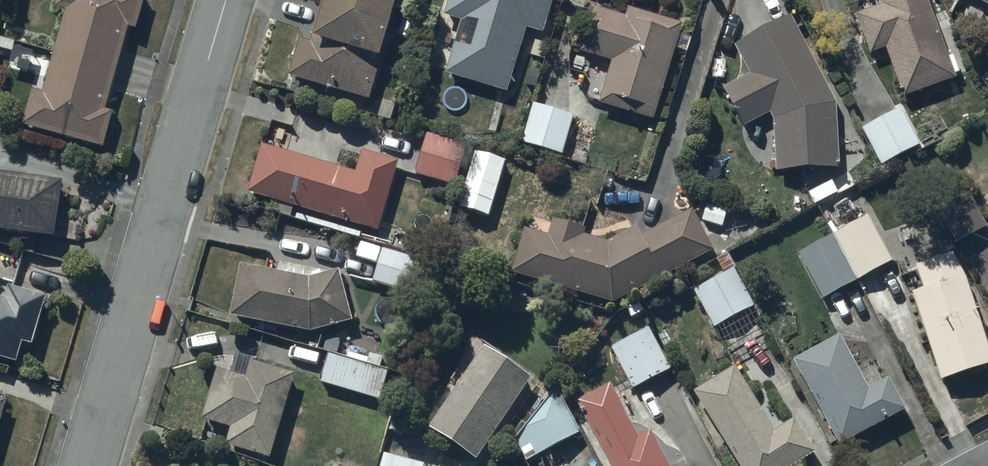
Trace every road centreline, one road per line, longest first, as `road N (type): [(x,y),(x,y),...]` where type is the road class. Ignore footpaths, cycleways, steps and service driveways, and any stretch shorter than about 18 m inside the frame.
road 1 (residential): [(90,465),(229,0)]

